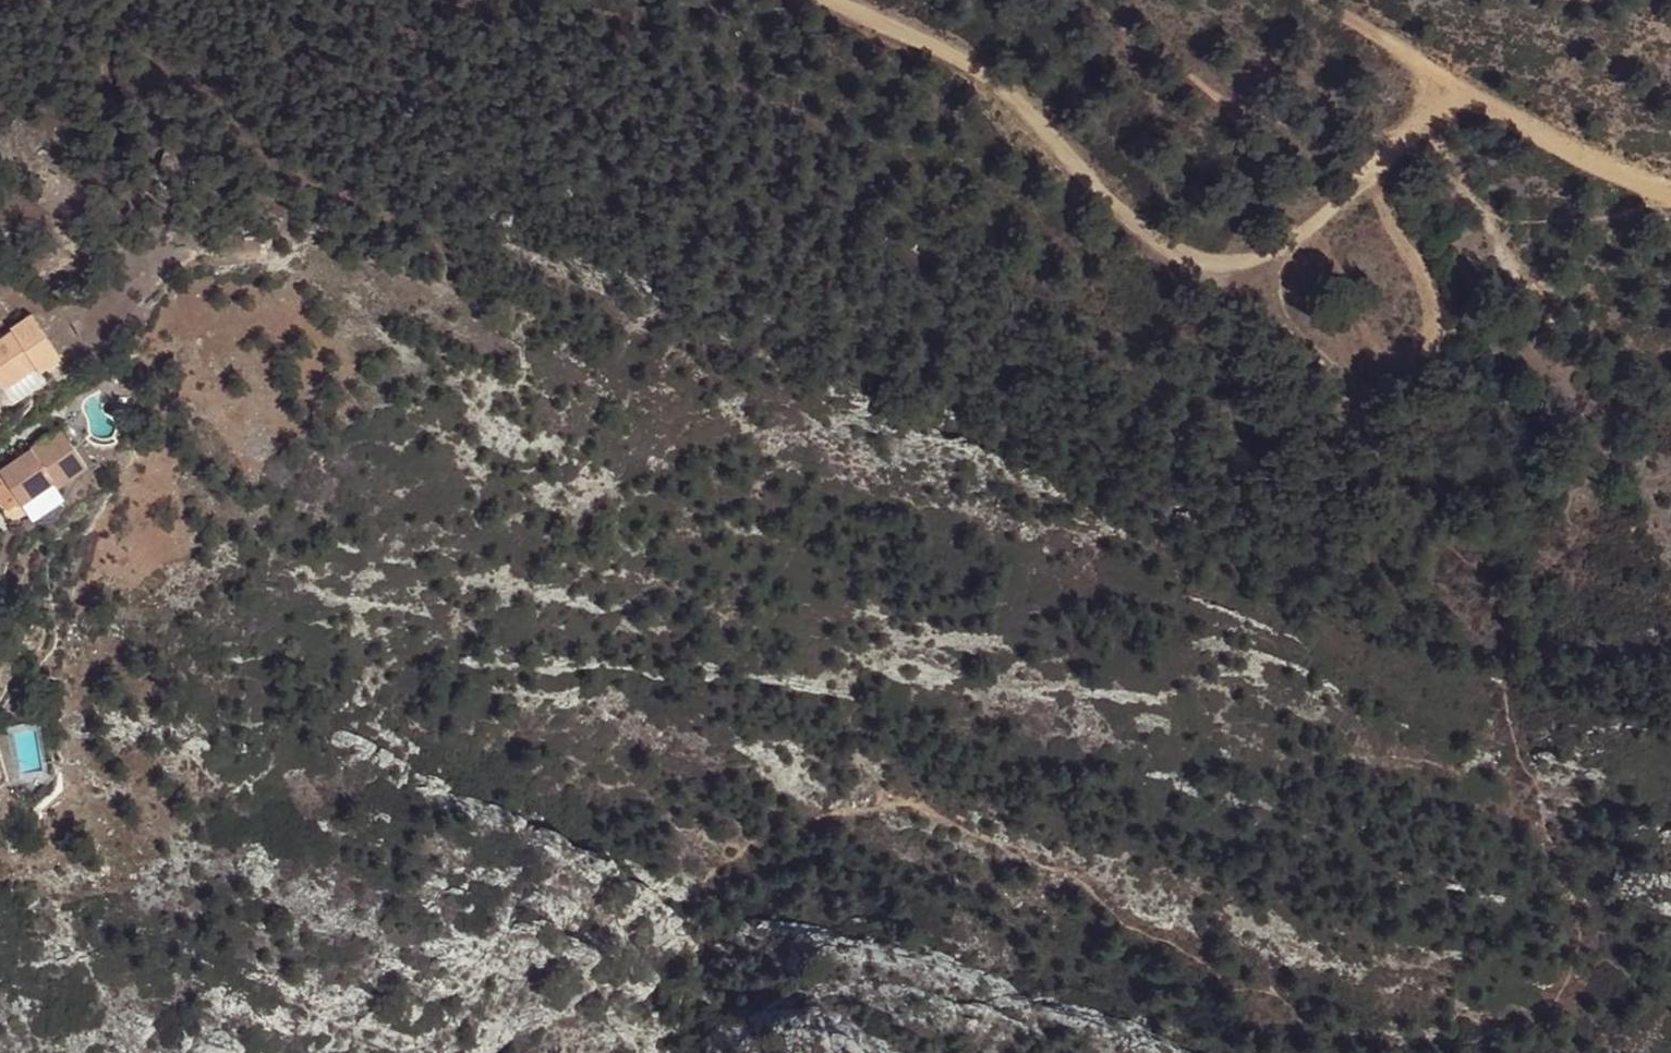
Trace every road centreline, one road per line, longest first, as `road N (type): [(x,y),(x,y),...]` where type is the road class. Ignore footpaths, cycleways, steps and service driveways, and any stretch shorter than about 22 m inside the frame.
road 1 (track): [(1432,67),(1416,110),(1294,243),(1240,261),(1164,256),(995,79),(828,0)]
road 2 (track): [(1670,190),(1615,175),(1432,67)]
road 3 (track): [(1432,67),(1331,0)]

